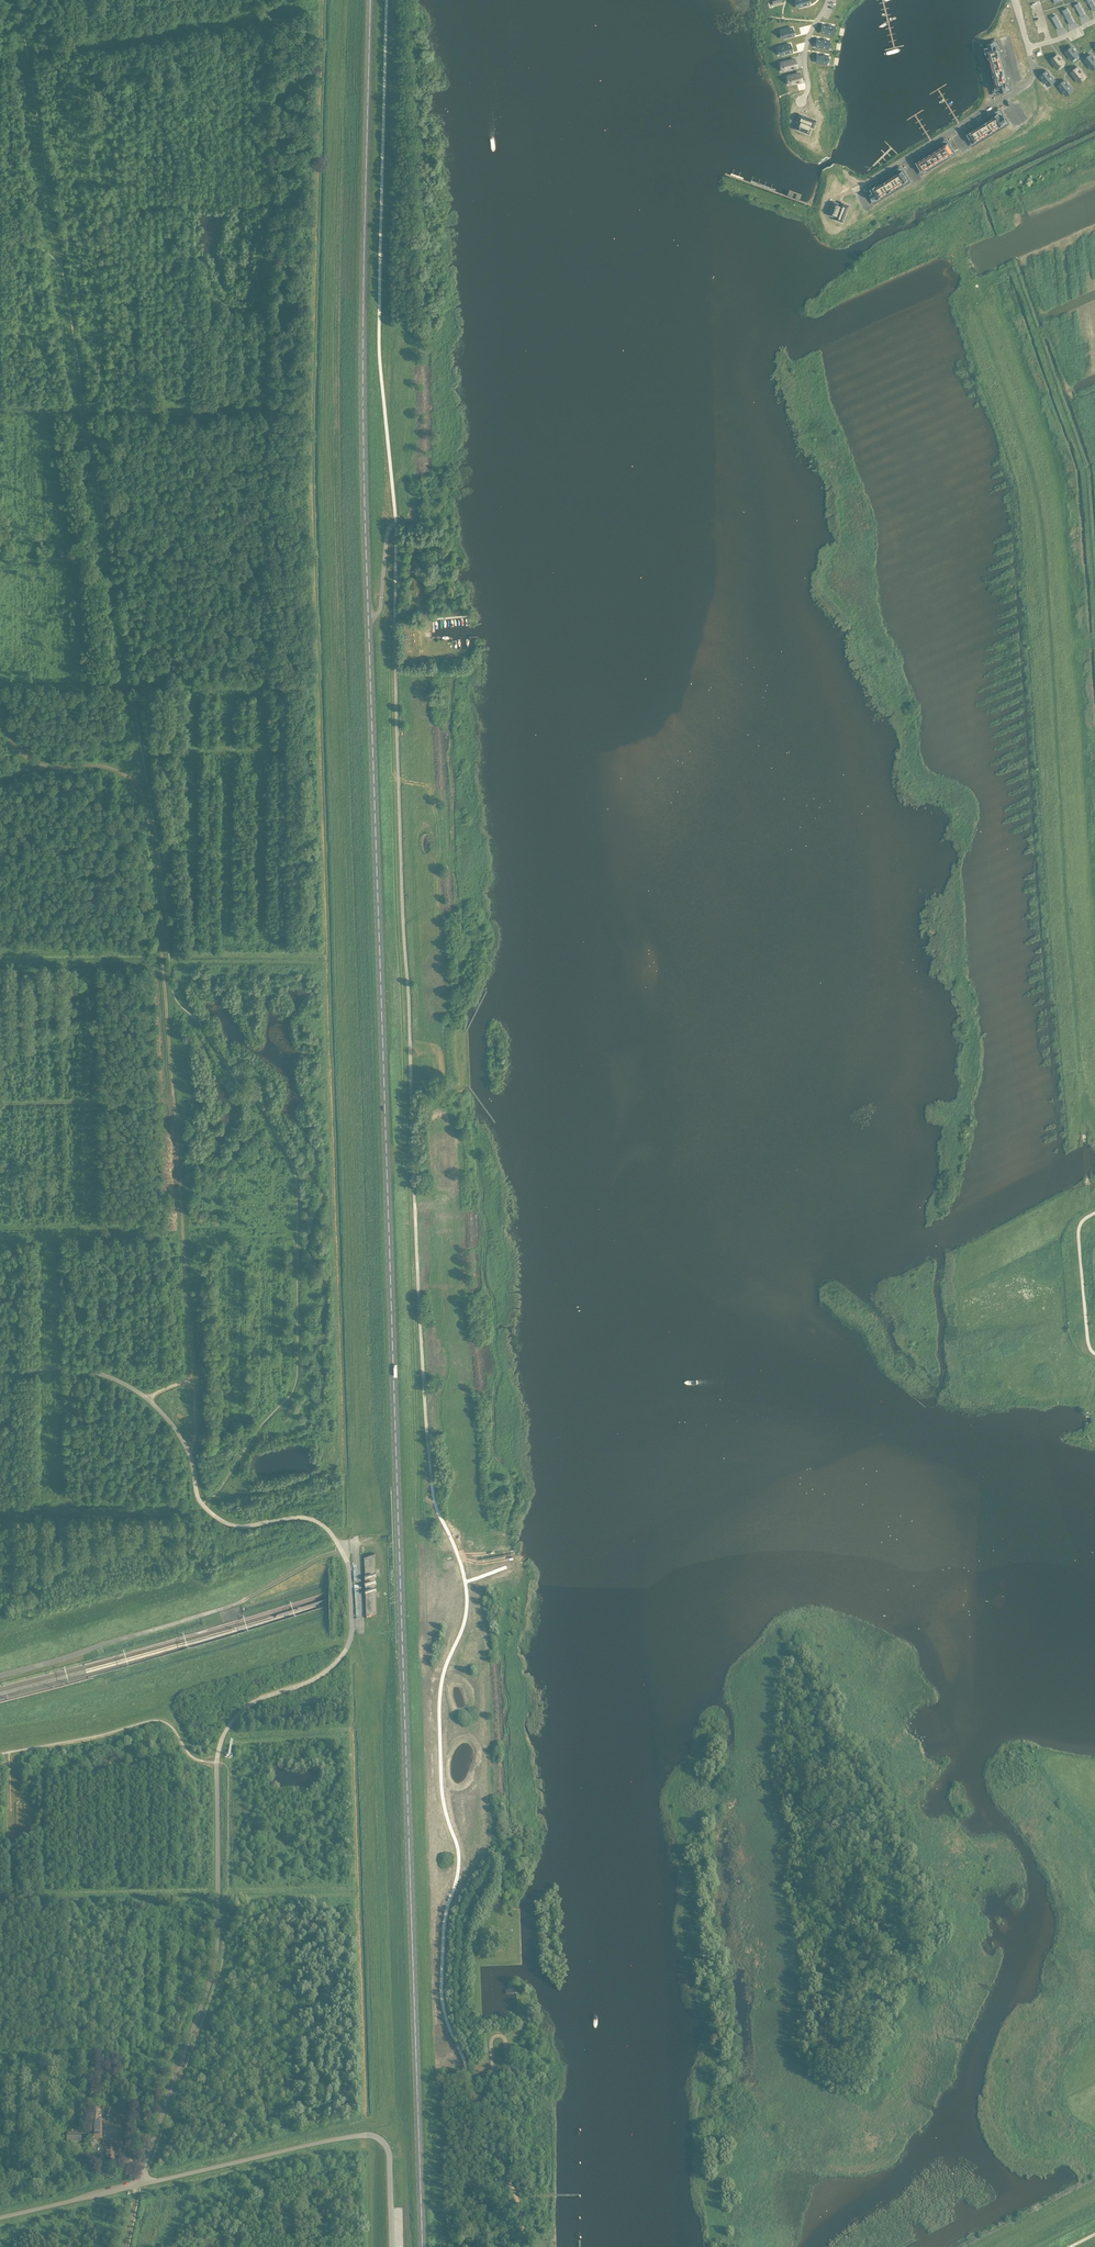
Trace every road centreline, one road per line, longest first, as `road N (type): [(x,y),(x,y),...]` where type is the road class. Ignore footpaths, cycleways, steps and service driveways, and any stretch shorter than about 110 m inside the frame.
road 1 (primary): [(422,2246),(364,462),(370,0)]
road 2 (track): [(0,720),(30,760),(115,769),(145,799),(158,886),(195,1398),(195,1438),(187,1450)]
road 3 (unclassified): [(0,1369),(72,1369),(123,1384),(171,1424),(187,1450),(199,1500),(216,1518),(239,1527),(310,1519),(342,1551),(350,1576),(346,1648),(316,1677),(243,1709),(224,1733),(217,1762)]
road 4 (track): [(217,1903),(357,1895),(364,2119),(245,2151),(235,2162),(254,2166),(386,2148)]
road 5 (unclassified): [(140,2183),(215,1960),(217,1762)]
road 6 (unclassified): [(140,2183),(374,2135),(387,2152),(391,2246)]
road 7 (track): [(357,1895),(351,1727),(224,1733)]
road 8 (track): [(0,1902),(217,1898)]
road 9 (track): [(185,2069),(99,2051),(0,2055)]
road 10 (track): [(173,1100),(0,1102)]
road 11 (unclassified): [(0,2217),(140,2183)]
road 12 (track): [(220,1742),(351,1737)]
road 13 (track): [(365,2165),(253,2183),(246,2167)]

